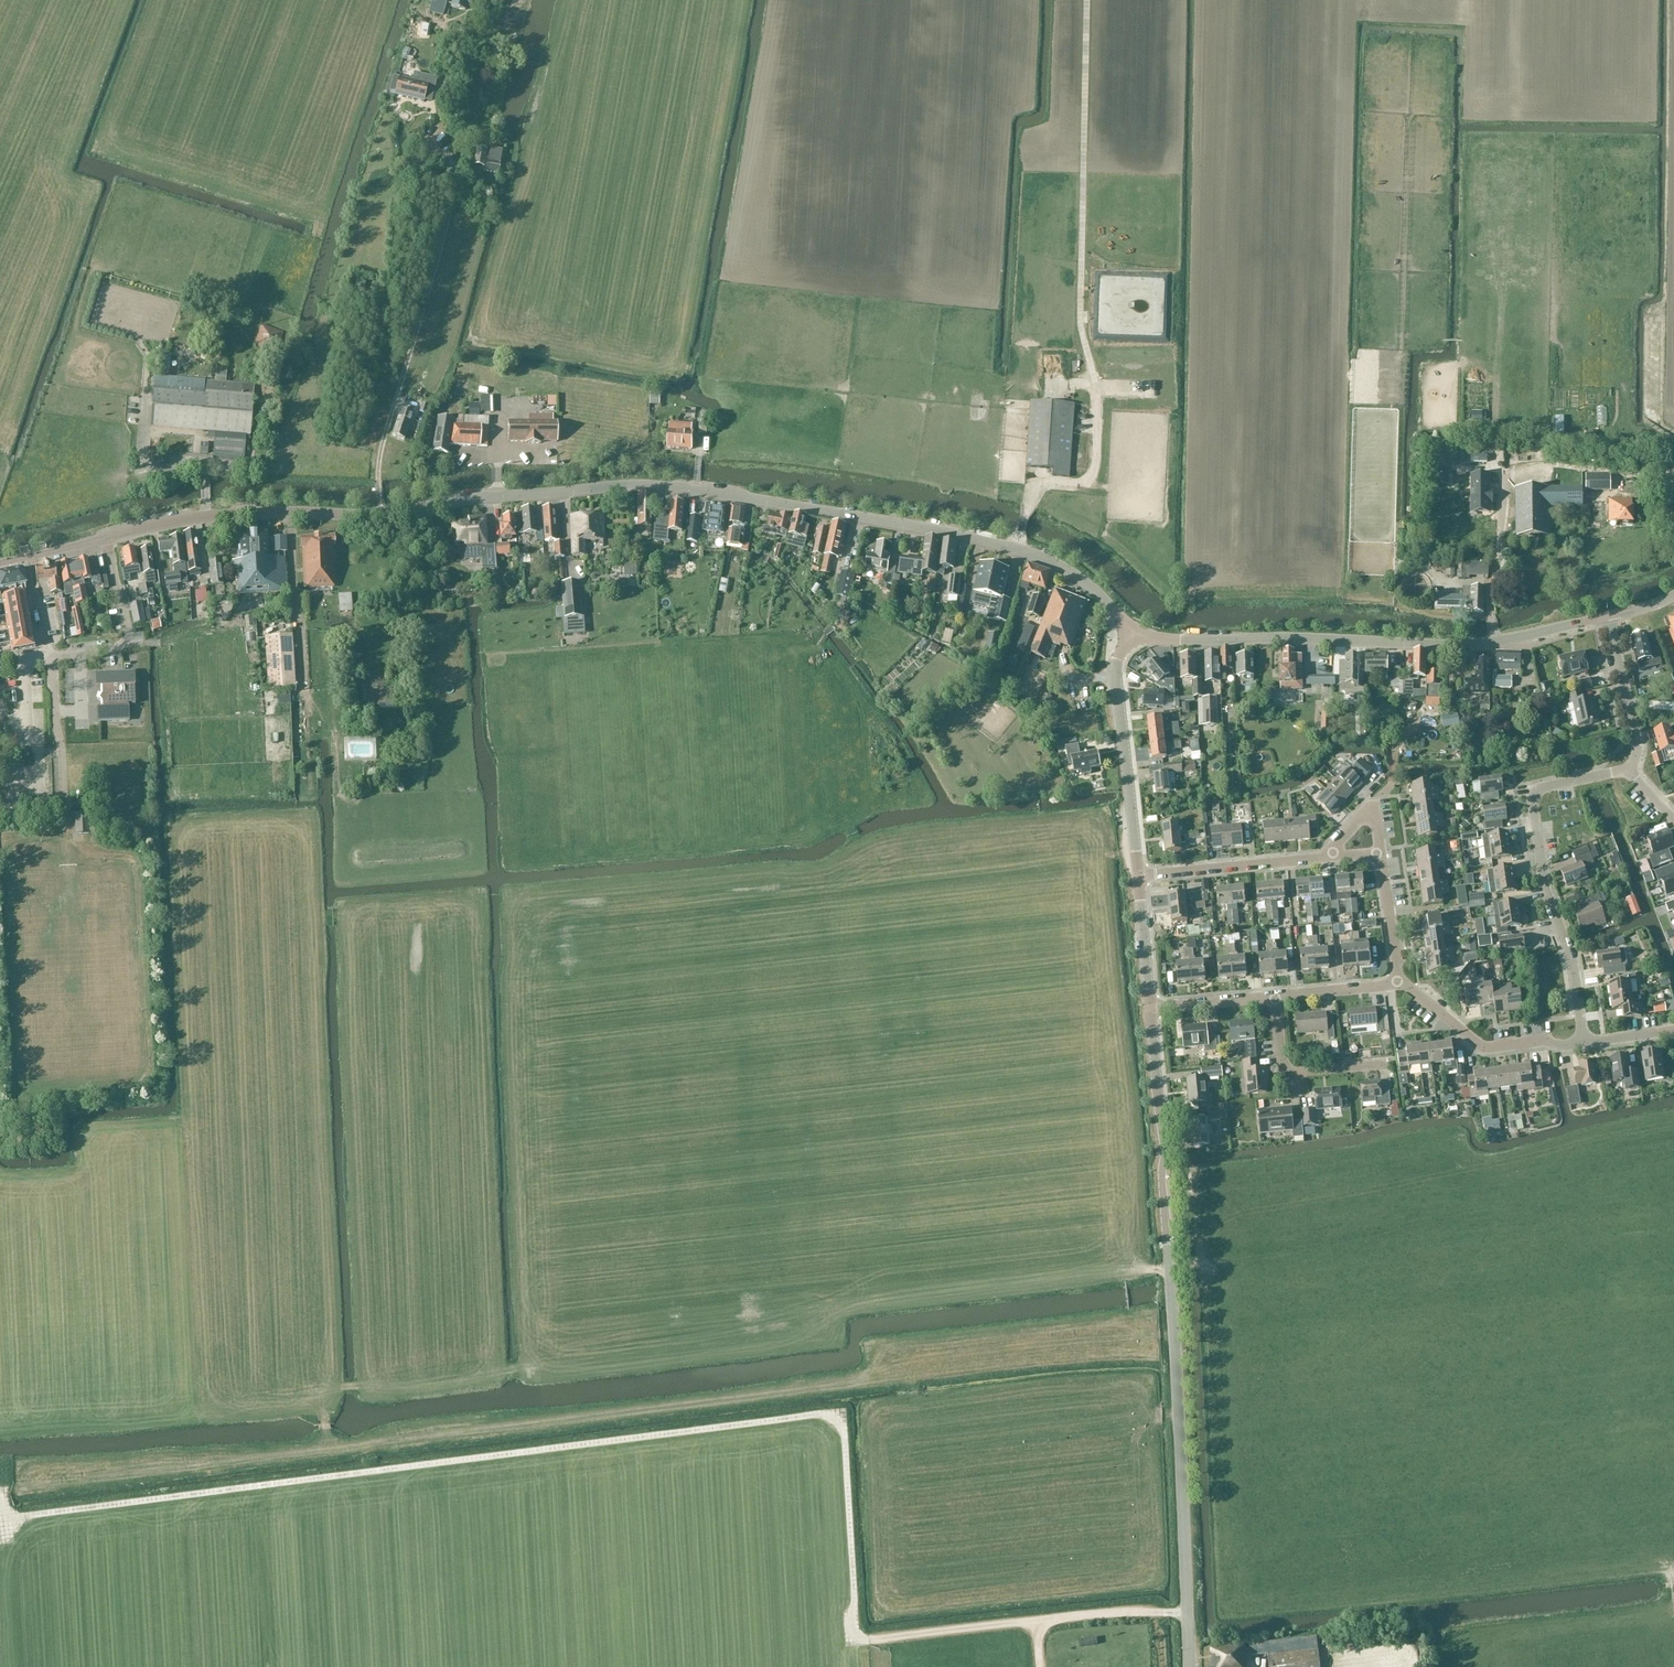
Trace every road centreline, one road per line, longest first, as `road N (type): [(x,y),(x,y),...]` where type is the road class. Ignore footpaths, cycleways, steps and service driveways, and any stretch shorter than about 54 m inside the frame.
road 1 (track): [(5,1491),(8,1520),(818,1416),(839,1420),(856,1640),(1188,1613)]
road 2 (track): [(5,1491),(1175,1354)]
road 3 (tertiary): [(1130,632),(1088,585),(1017,548),(794,505),(661,485),(413,509)]
road 4 (tertiary): [(1189,1666),(1150,1007)]
road 5 (tertiary): [(1130,632),(1466,644),(1607,617)]
road 6 (track): [(1097,384),(1081,320),(1088,0)]
road 7 (residential): [(1629,770),(1547,785),(1532,806),(1583,1041)]
road 8 (tertiary): [(107,540),(233,515),(413,509)]
road 9 (tertiary): [(1138,875),(1115,681),(1130,632)]
road 10 (residential): [(1583,1041),(1483,1047),(1400,982)]
road 11 (residential): [(1138,875),(1326,857)]
road 12 (residential): [(49,657),(128,645),(107,540)]
road 13 (unclassified): [(1387,1063),(1294,1072),(1280,1051),(1276,996)]
road 14 (residential): [(49,657),(67,829)]
road 15 (residential): [(1607,617),(1637,748),(1629,770)]
road 16 (tertiary): [(1150,1007),(1138,875)]
road 17 (residential): [(1400,982),(1381,852)]
road 18 (residential): [(1150,1007),(1276,996)]
road 19 (residential): [(1276,996),(1400,982)]

